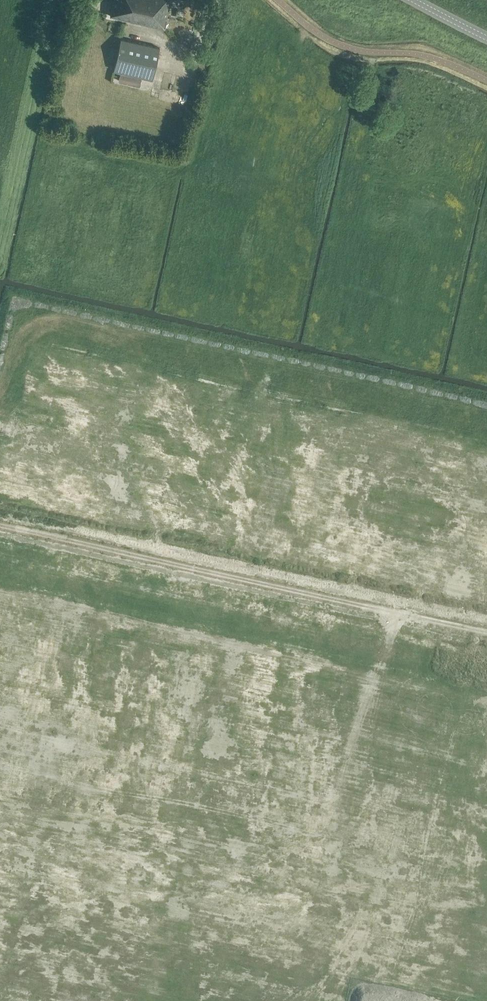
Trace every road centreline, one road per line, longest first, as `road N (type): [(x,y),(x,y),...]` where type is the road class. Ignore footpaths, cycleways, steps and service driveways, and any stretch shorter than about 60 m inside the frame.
road 1 (unclassified): [(486,632),(0,526)]

